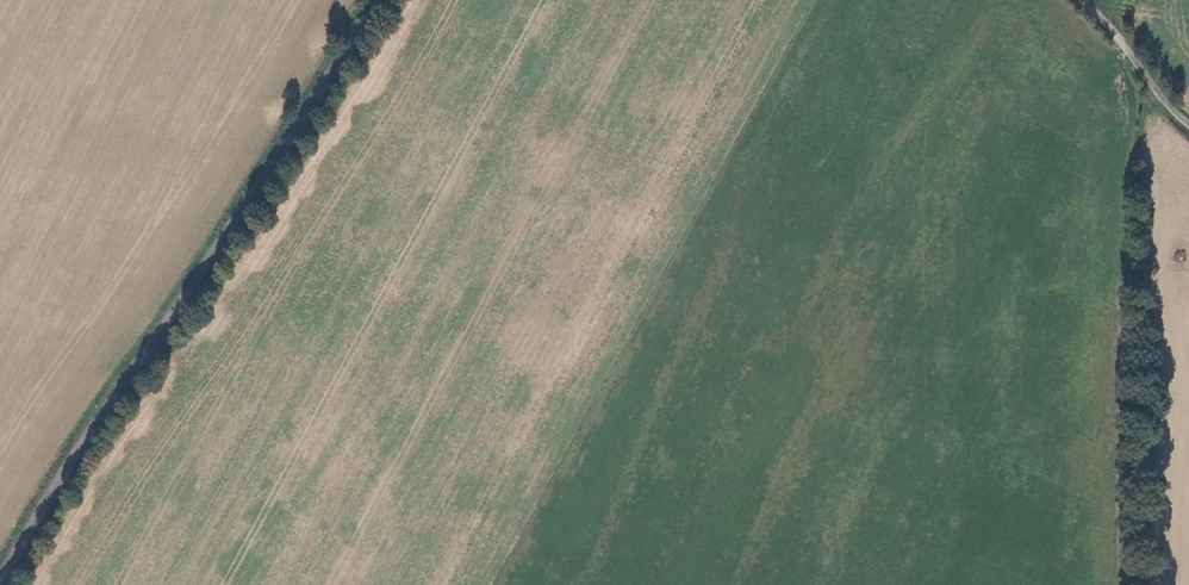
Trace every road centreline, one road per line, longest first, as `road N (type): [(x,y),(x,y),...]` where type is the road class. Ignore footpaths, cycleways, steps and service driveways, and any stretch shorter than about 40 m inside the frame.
road 1 (unclassified): [(1,584),(375,0)]
road 2 (unclassified): [(1082,0),(1188,123)]

